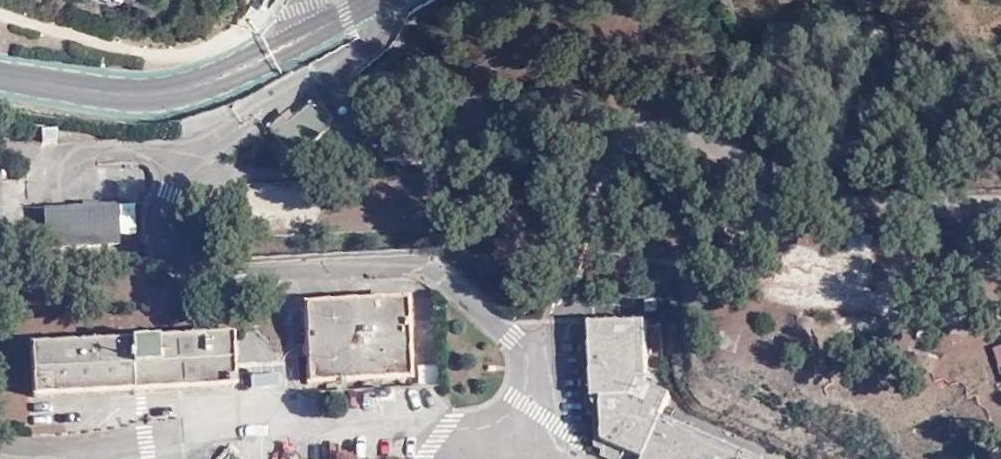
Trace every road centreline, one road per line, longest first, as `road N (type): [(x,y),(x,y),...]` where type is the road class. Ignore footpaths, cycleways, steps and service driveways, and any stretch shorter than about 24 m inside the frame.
road 1 (tertiary): [(0,71),(94,91),(194,84),(273,50)]

